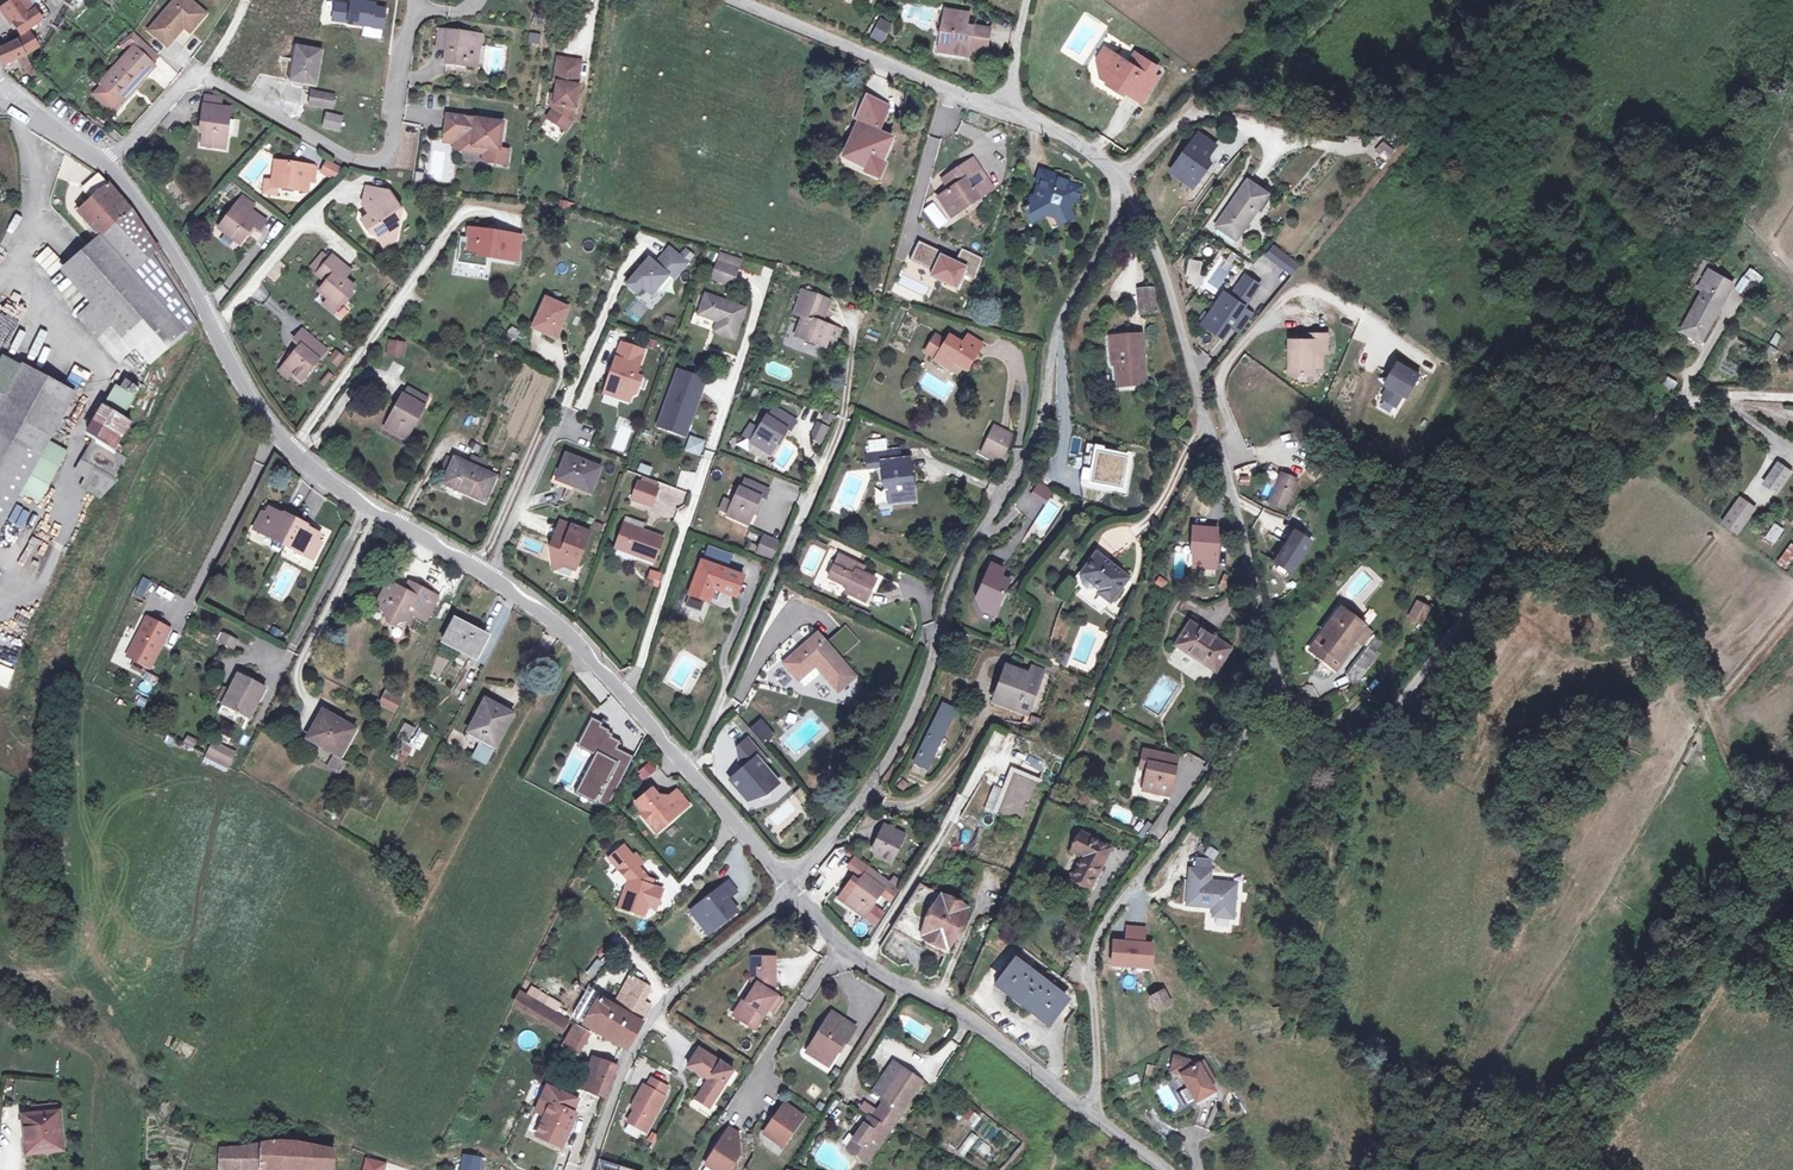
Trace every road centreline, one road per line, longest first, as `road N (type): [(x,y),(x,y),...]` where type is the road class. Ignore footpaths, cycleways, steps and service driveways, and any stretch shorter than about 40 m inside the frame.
road 1 (unclassified): [(104,166),(163,241),(266,430),(330,484),(543,615),(787,886)]
road 2 (residential): [(1117,179),(1103,254),(1060,328),(1034,452),(964,556),(912,716),(859,804),(787,886)]
road 3 (residential): [(1279,682),(1325,730),(1370,732),(1481,593),(1536,555),(1655,430),(1720,400),(1792,402)]
road 4 (residential): [(1117,179),(1165,278),(1279,682)]
road 5 (residential): [(1279,682),(1098,946),(1098,1117)]
road 6 (unclassified): [(787,886),(849,952),(976,1022),(1098,1117)]
road 7 (track): [(1536,555),(1621,603),(1702,700),(1736,788),(1765,828)]
road 8 (residential): [(787,886),(655,1014),(614,1091),(587,1169)]
road 9 (residential): [(731,0),(1010,111)]
road 10 (unclassified): [(1300,126),(1224,107),(1190,109),(1117,179)]
road 11 (residential): [(104,166),(196,69)]
road 12 (residential): [(1010,111),(1088,150),(1117,179)]

